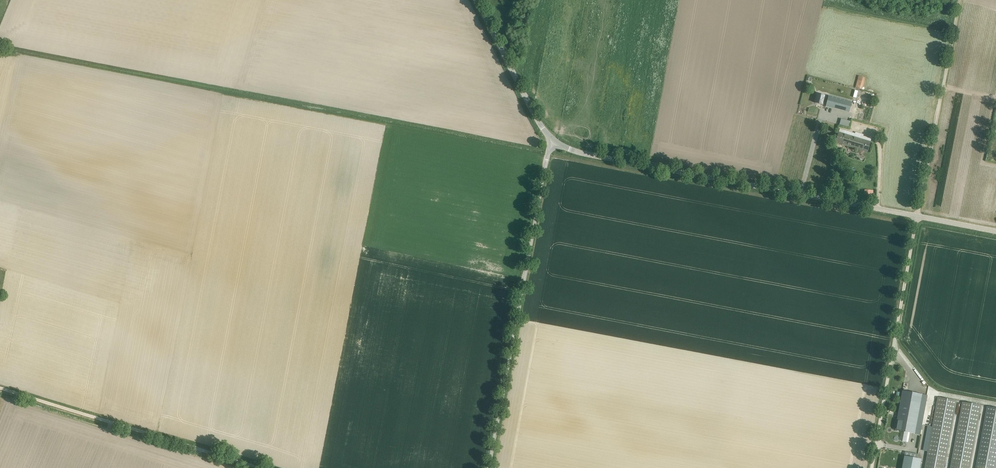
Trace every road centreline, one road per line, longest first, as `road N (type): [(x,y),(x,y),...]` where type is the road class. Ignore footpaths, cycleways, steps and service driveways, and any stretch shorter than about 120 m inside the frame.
road 1 (tertiary): [(917,217),(588,155),(551,140)]
road 2 (unclassified): [(484,467),(551,140)]
road 3 (track): [(263,467),(0,389)]
road 4 (unclassified): [(870,467),(917,217)]
road 5 (track): [(961,0),(917,217)]
road 6 (tertiary): [(551,140),(475,0)]

